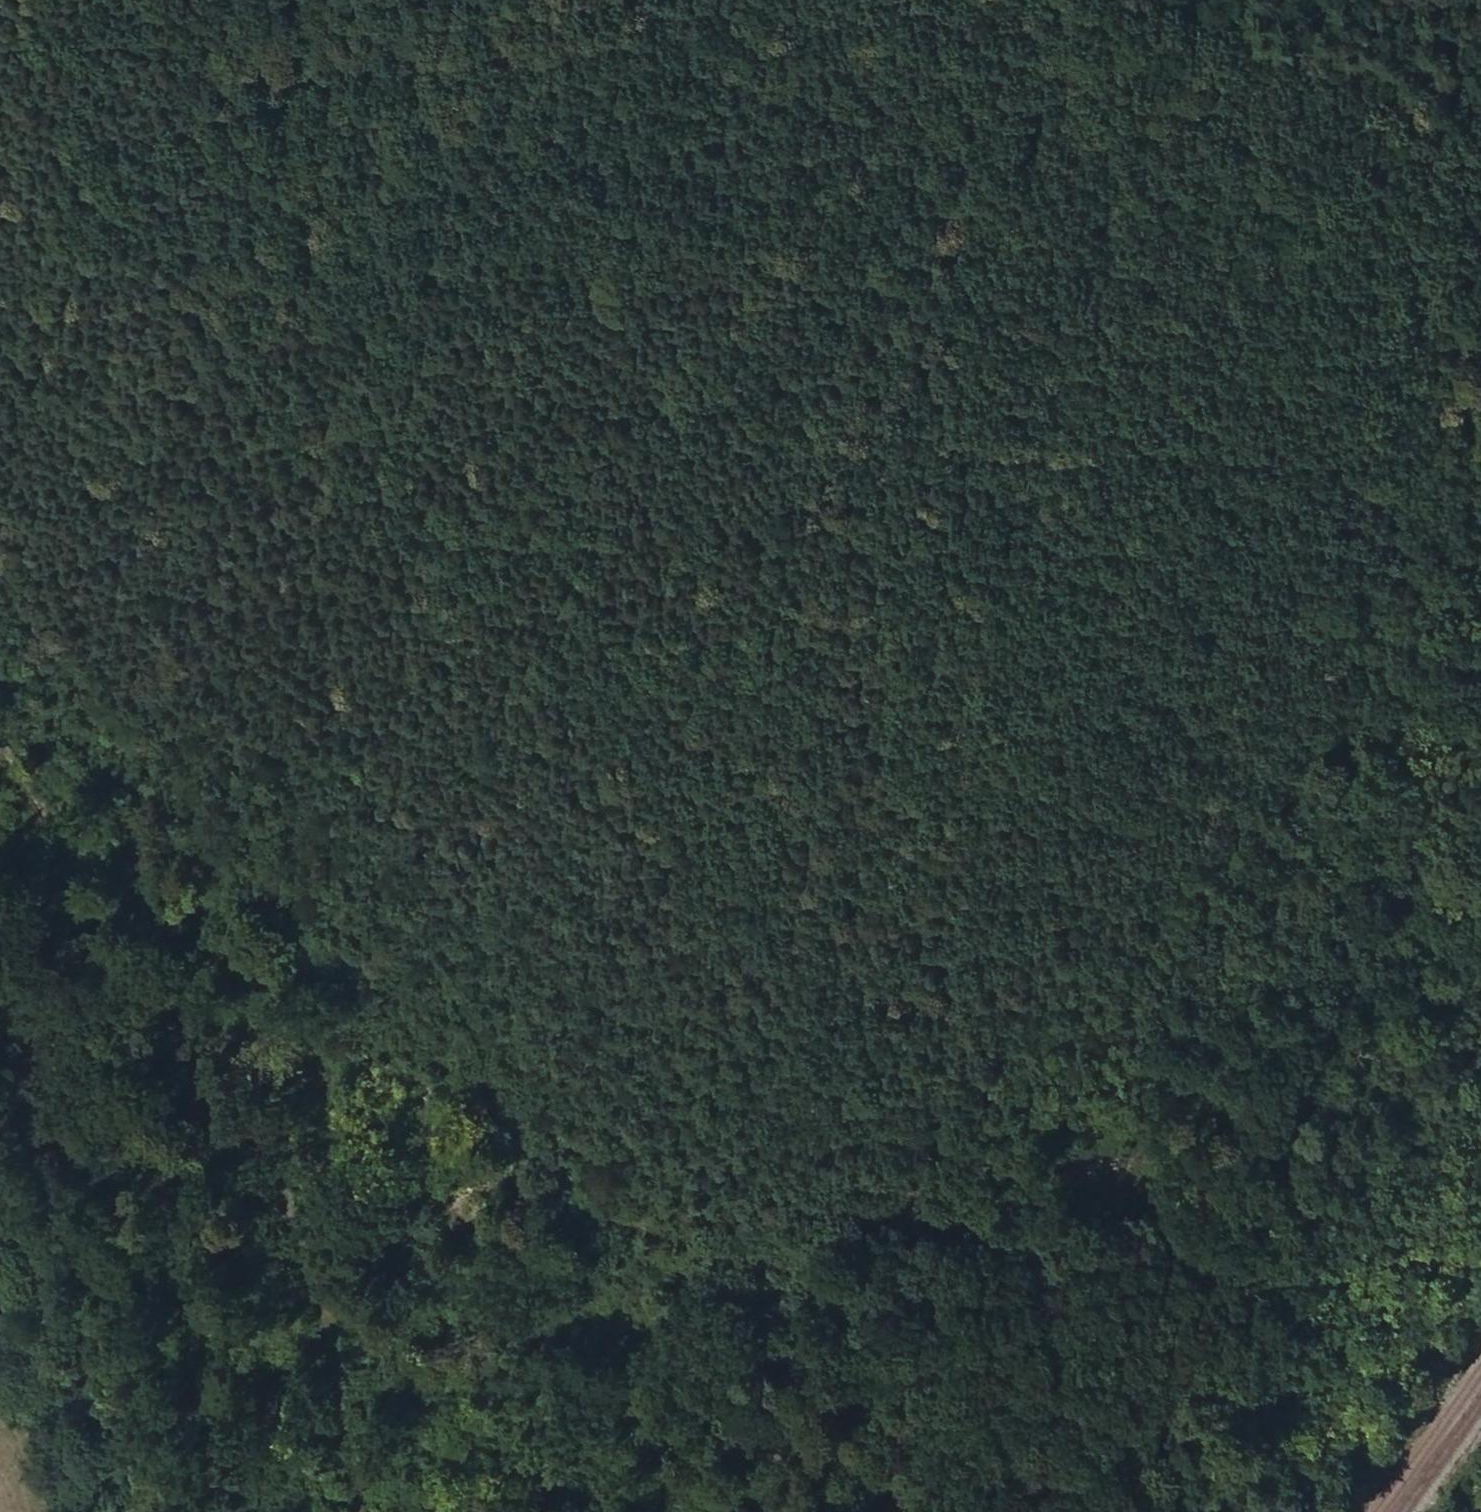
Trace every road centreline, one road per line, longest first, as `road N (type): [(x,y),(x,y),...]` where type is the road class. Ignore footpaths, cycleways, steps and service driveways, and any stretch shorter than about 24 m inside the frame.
road 1 (track): [(1480,547),(1358,701),(1040,1144),(974,1209),(867,1251),(925,1148),(939,1092),(953,991),(965,689),(974,651),(1073,333),(1190,39),(1194,0)]
road 2 (track): [(867,1251),(766,1271),(640,1233),(175,845),(0,682)]

